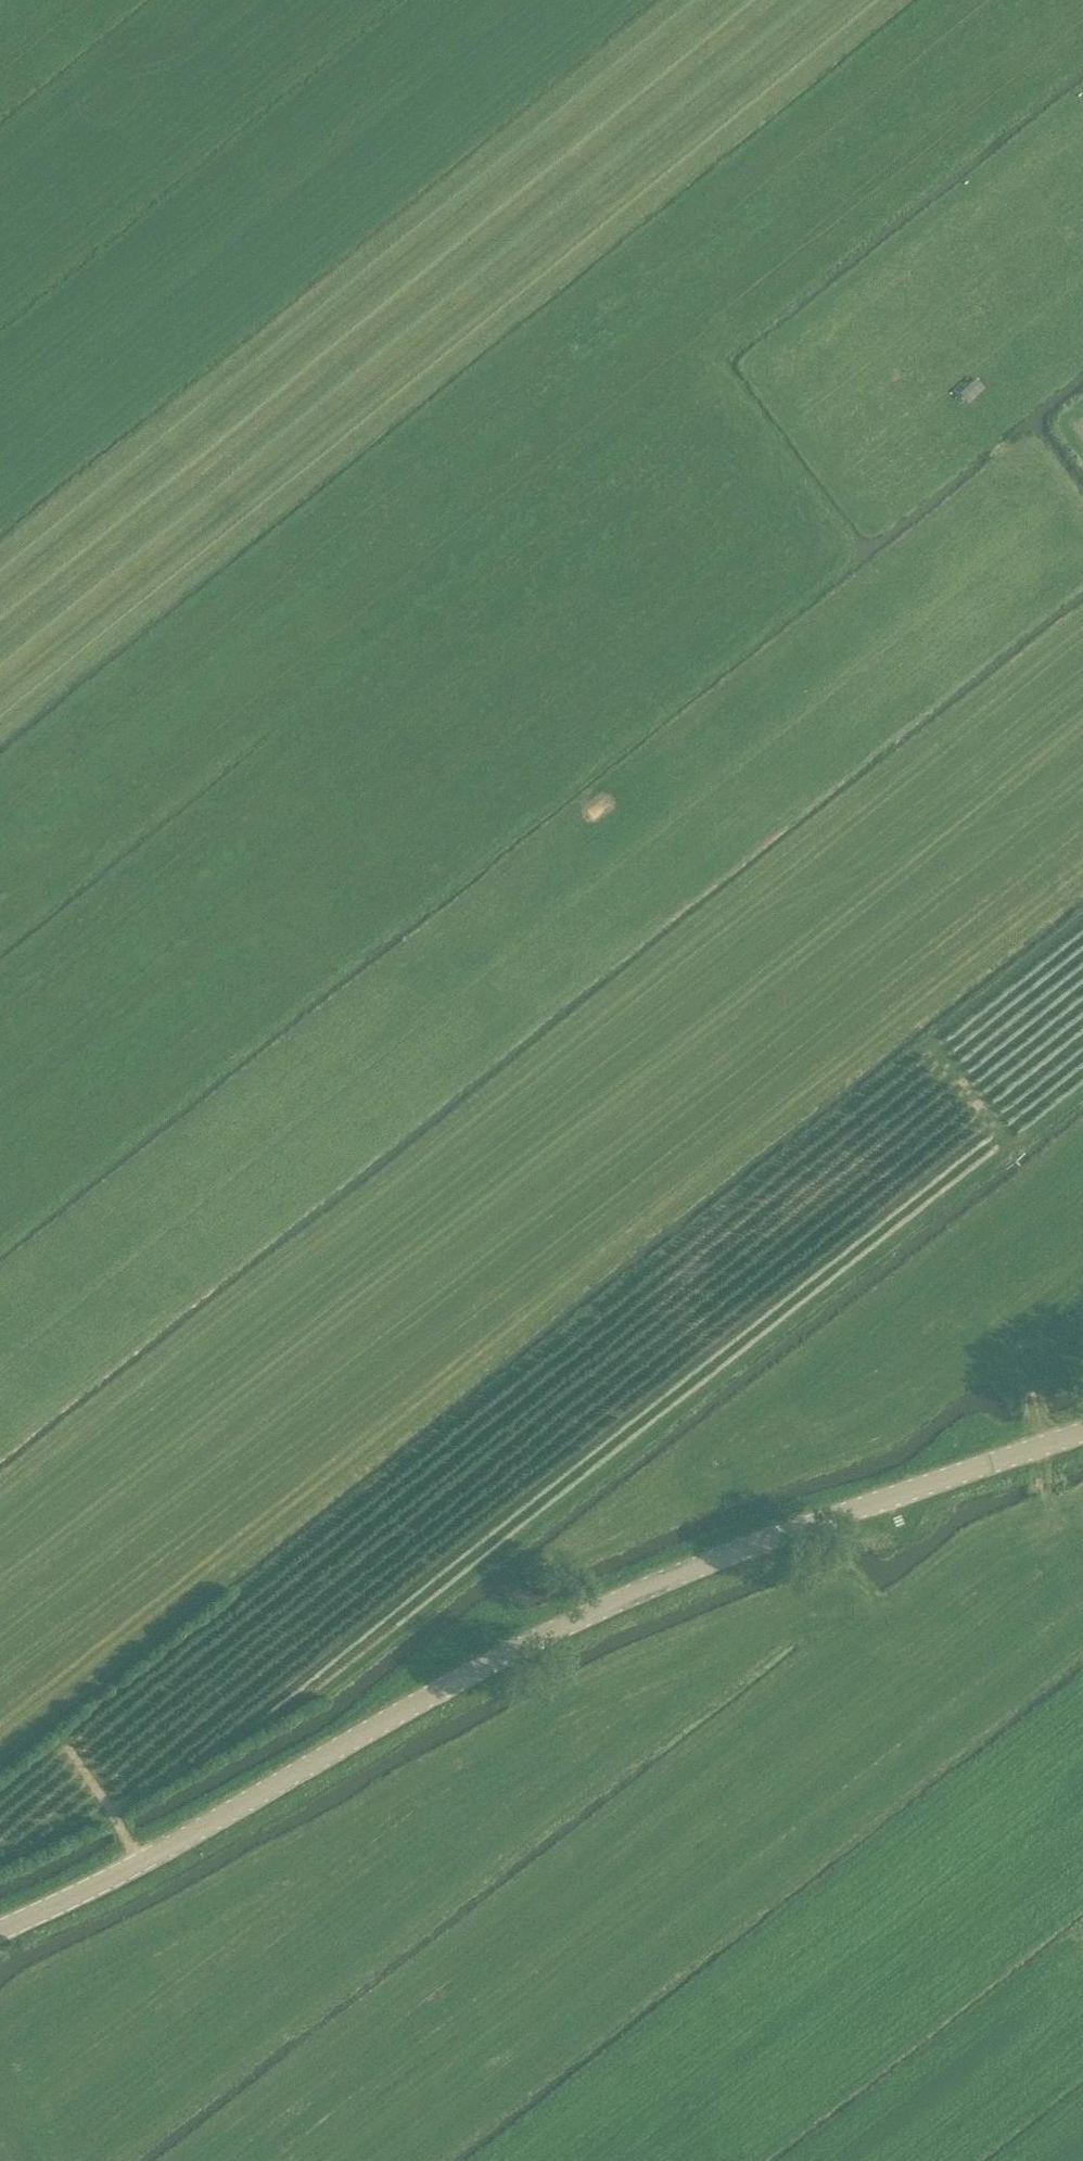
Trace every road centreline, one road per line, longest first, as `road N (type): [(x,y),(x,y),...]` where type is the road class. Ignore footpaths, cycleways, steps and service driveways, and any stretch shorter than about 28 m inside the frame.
road 1 (tertiary): [(0,1933),(106,1885),(542,1638),(749,1551),(1082,1437)]

